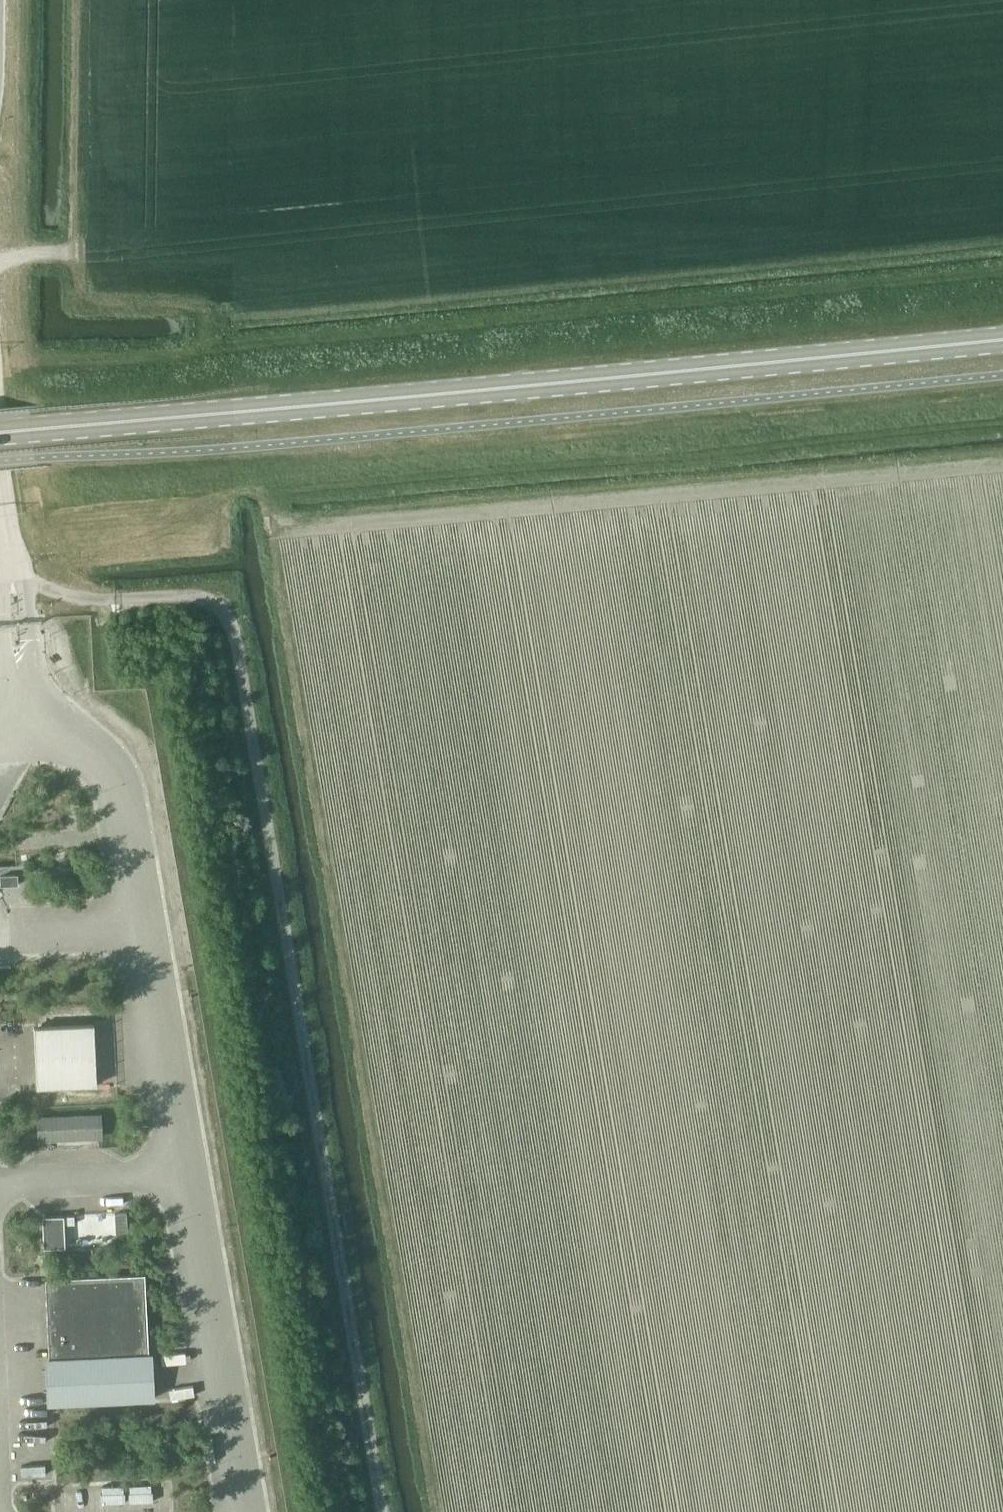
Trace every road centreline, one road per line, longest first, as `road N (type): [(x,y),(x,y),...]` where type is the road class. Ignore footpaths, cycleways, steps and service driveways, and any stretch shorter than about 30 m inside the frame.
road 1 (track): [(384,1511),(237,624),(204,596),(74,593),(11,574)]
road 2 (primary): [(0,431),(1002,335)]

